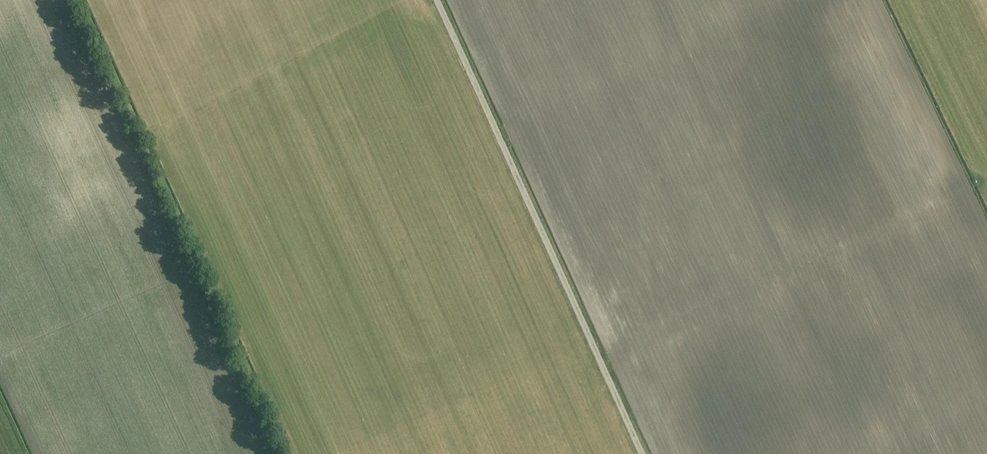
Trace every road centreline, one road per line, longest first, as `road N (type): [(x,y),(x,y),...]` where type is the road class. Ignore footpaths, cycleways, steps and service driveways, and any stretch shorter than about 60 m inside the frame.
road 1 (track): [(438,0),(645,453)]

